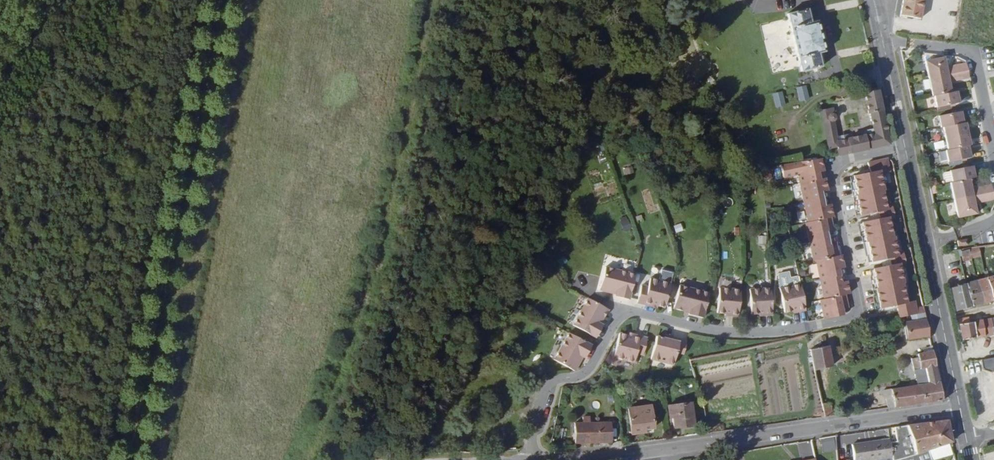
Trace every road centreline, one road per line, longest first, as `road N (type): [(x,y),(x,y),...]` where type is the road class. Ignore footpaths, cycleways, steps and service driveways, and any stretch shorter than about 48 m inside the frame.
road 1 (residential): [(906,147),(837,161),(857,306),(849,319),(759,333),(623,313),(593,364),(550,385),(528,456)]
road 2 (track): [(309,459),(369,278),(429,0)]
road 3 (track): [(129,459),(218,0)]
road 4 (residential): [(959,407),(556,459),(528,456)]
road 5 (residential): [(959,407),(906,147)]
road 6 (residential): [(906,147),(874,0)]

